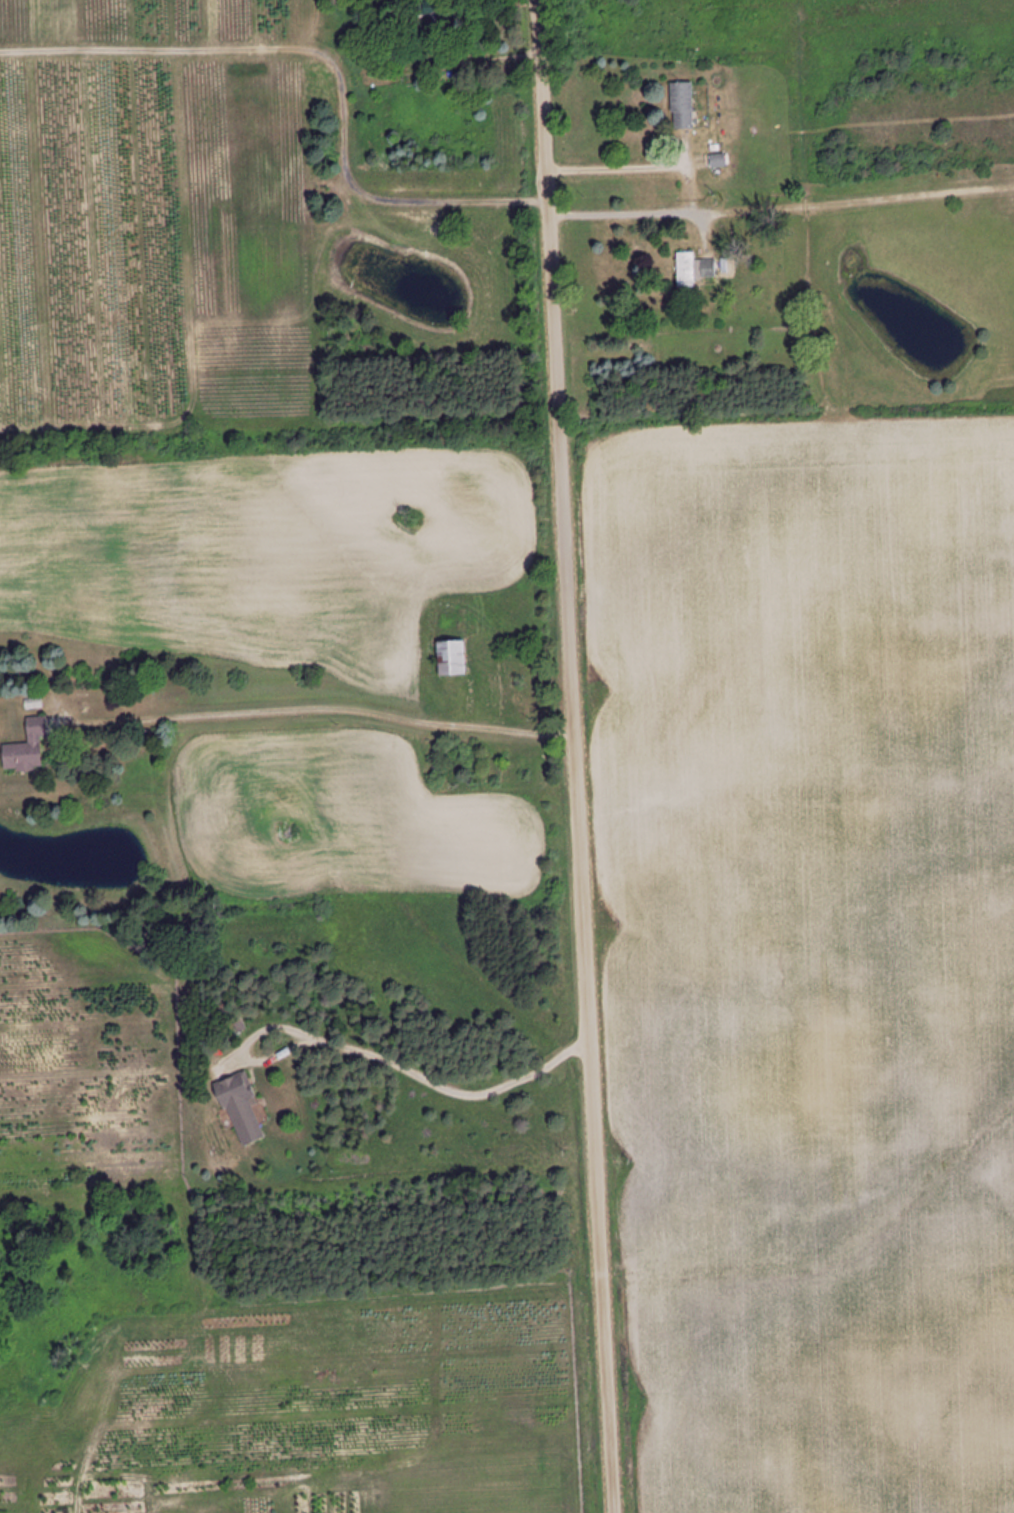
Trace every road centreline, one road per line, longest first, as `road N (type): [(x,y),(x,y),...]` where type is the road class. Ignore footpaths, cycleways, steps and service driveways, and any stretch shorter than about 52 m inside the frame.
road 1 (residential): [(609,1512),(533,0)]

